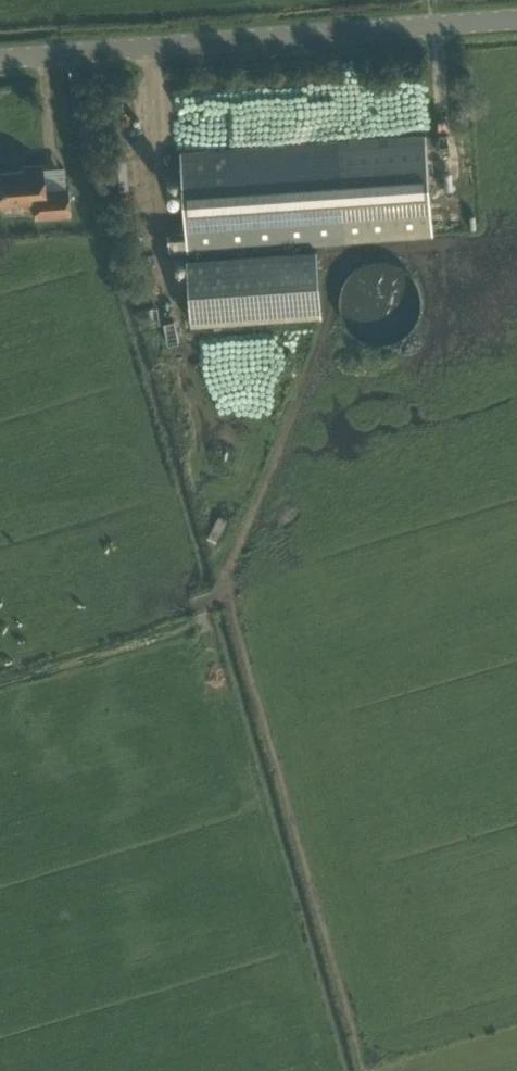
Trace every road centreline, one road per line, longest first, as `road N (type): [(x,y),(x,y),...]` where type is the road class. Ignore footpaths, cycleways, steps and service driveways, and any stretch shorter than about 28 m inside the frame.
road 1 (unclassified): [(516,20),(0,59)]

